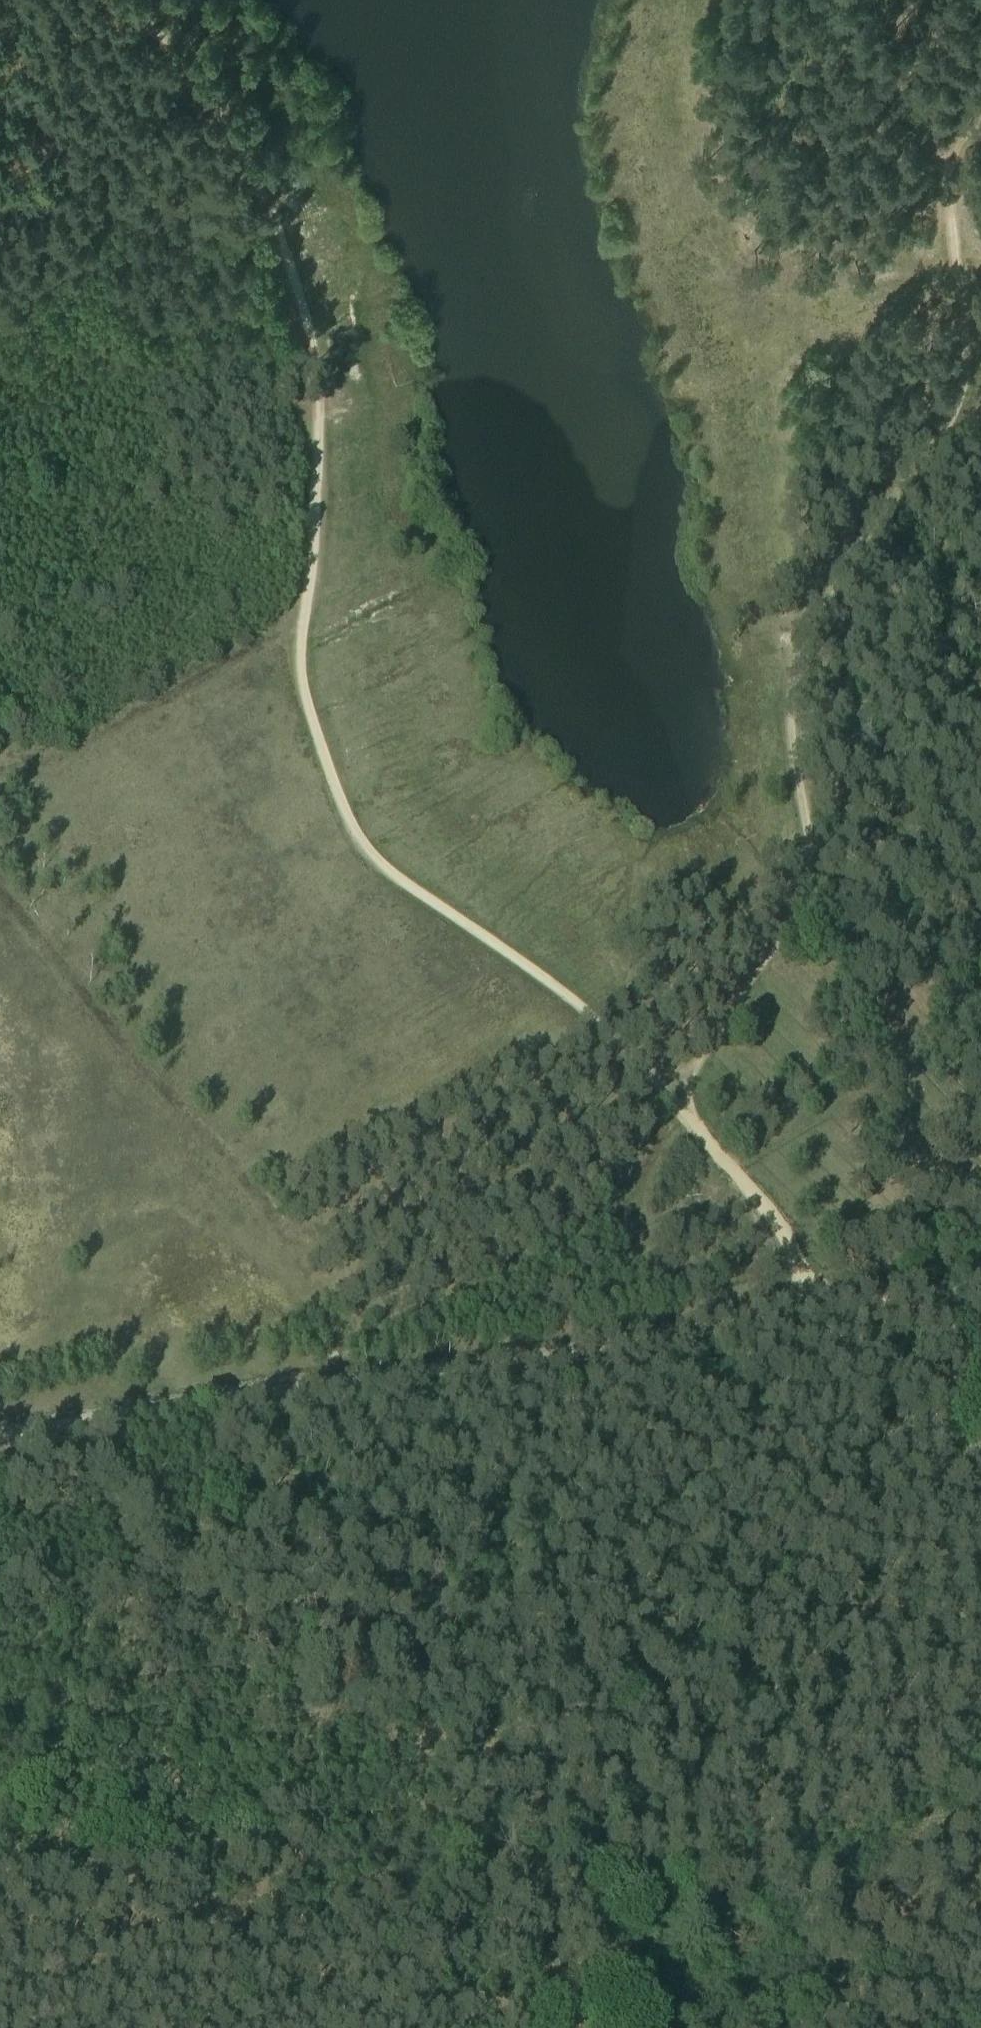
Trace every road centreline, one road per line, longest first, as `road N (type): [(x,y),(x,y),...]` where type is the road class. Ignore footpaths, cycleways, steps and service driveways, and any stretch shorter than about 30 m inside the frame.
road 1 (track): [(691,1117),(633,1047),(388,870),(349,815),(307,700),(321,445),(316,342),(256,159),(222,95),(145,0)]
road 2 (track): [(940,148),(965,375),(945,426),(863,536),(795,658),(793,738),(809,883),(791,927),(691,1078),(691,1117)]
road 3 (track): [(0,1448),(497,1372),(811,1307)]
road 4 (track): [(811,1307),(790,1241),(691,1117)]
road 5 (track): [(811,1307),(980,1283)]
road 6 (track): [(882,0),(940,148)]

